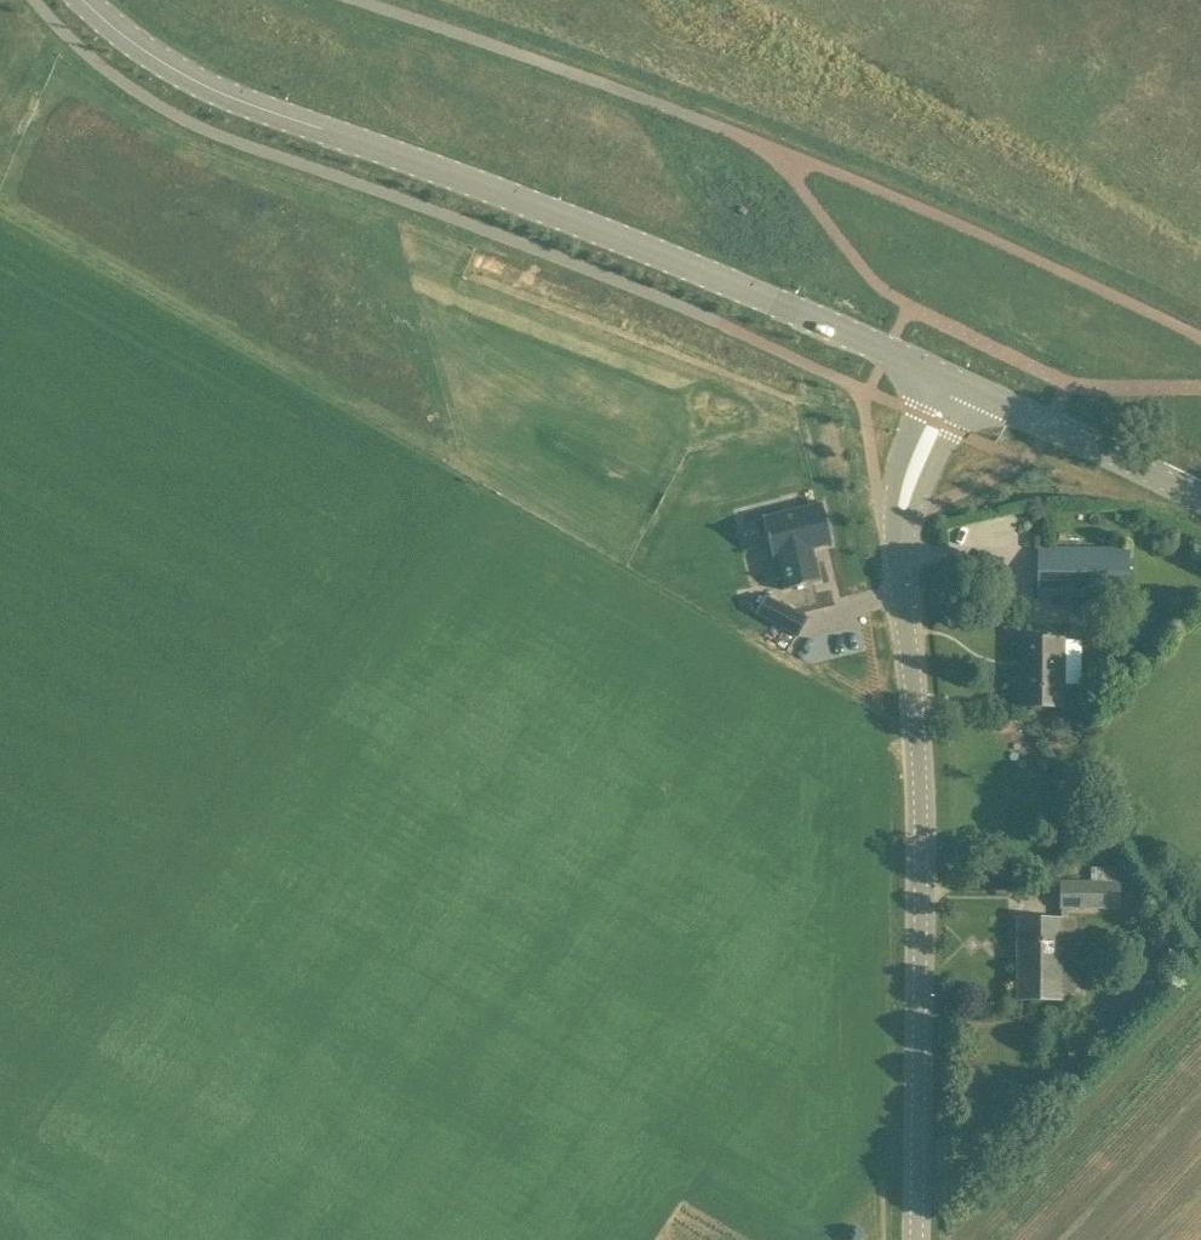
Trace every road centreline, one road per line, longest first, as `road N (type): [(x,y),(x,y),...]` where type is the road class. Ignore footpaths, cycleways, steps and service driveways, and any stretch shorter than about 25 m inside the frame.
road 1 (tertiary): [(940,378),(577,221),(227,97),(132,44),(80,0)]
road 2 (tertiary): [(918,1239),(924,769),(897,558)]
road 3 (tertiary): [(1200,500),(972,392)]
road 4 (tertiary): [(940,378),(896,468),(889,500),(897,558)]
road 5 (tertiary): [(897,558),(972,392)]

